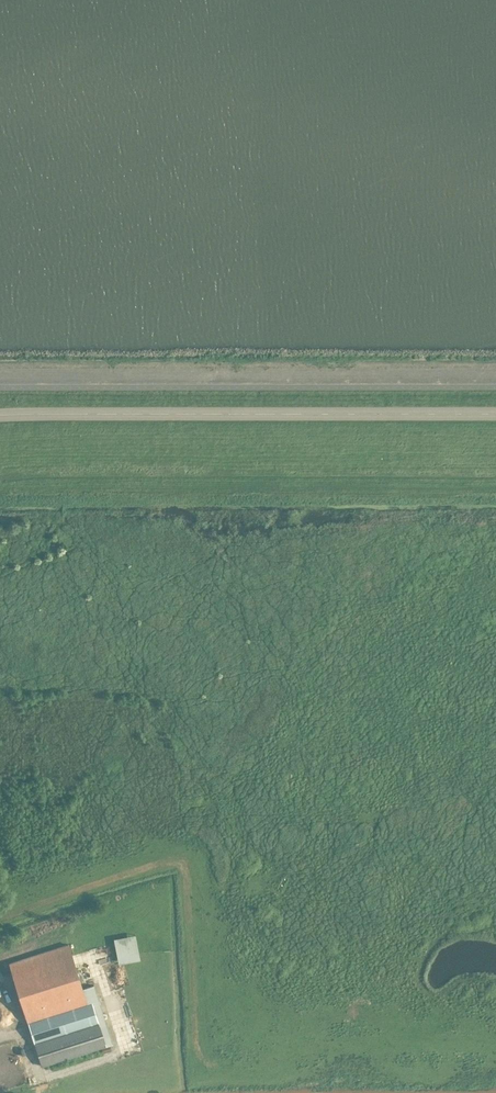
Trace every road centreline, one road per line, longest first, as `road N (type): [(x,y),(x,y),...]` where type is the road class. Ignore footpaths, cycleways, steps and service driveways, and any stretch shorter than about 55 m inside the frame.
road 1 (tertiary): [(0,416),(495,414)]

